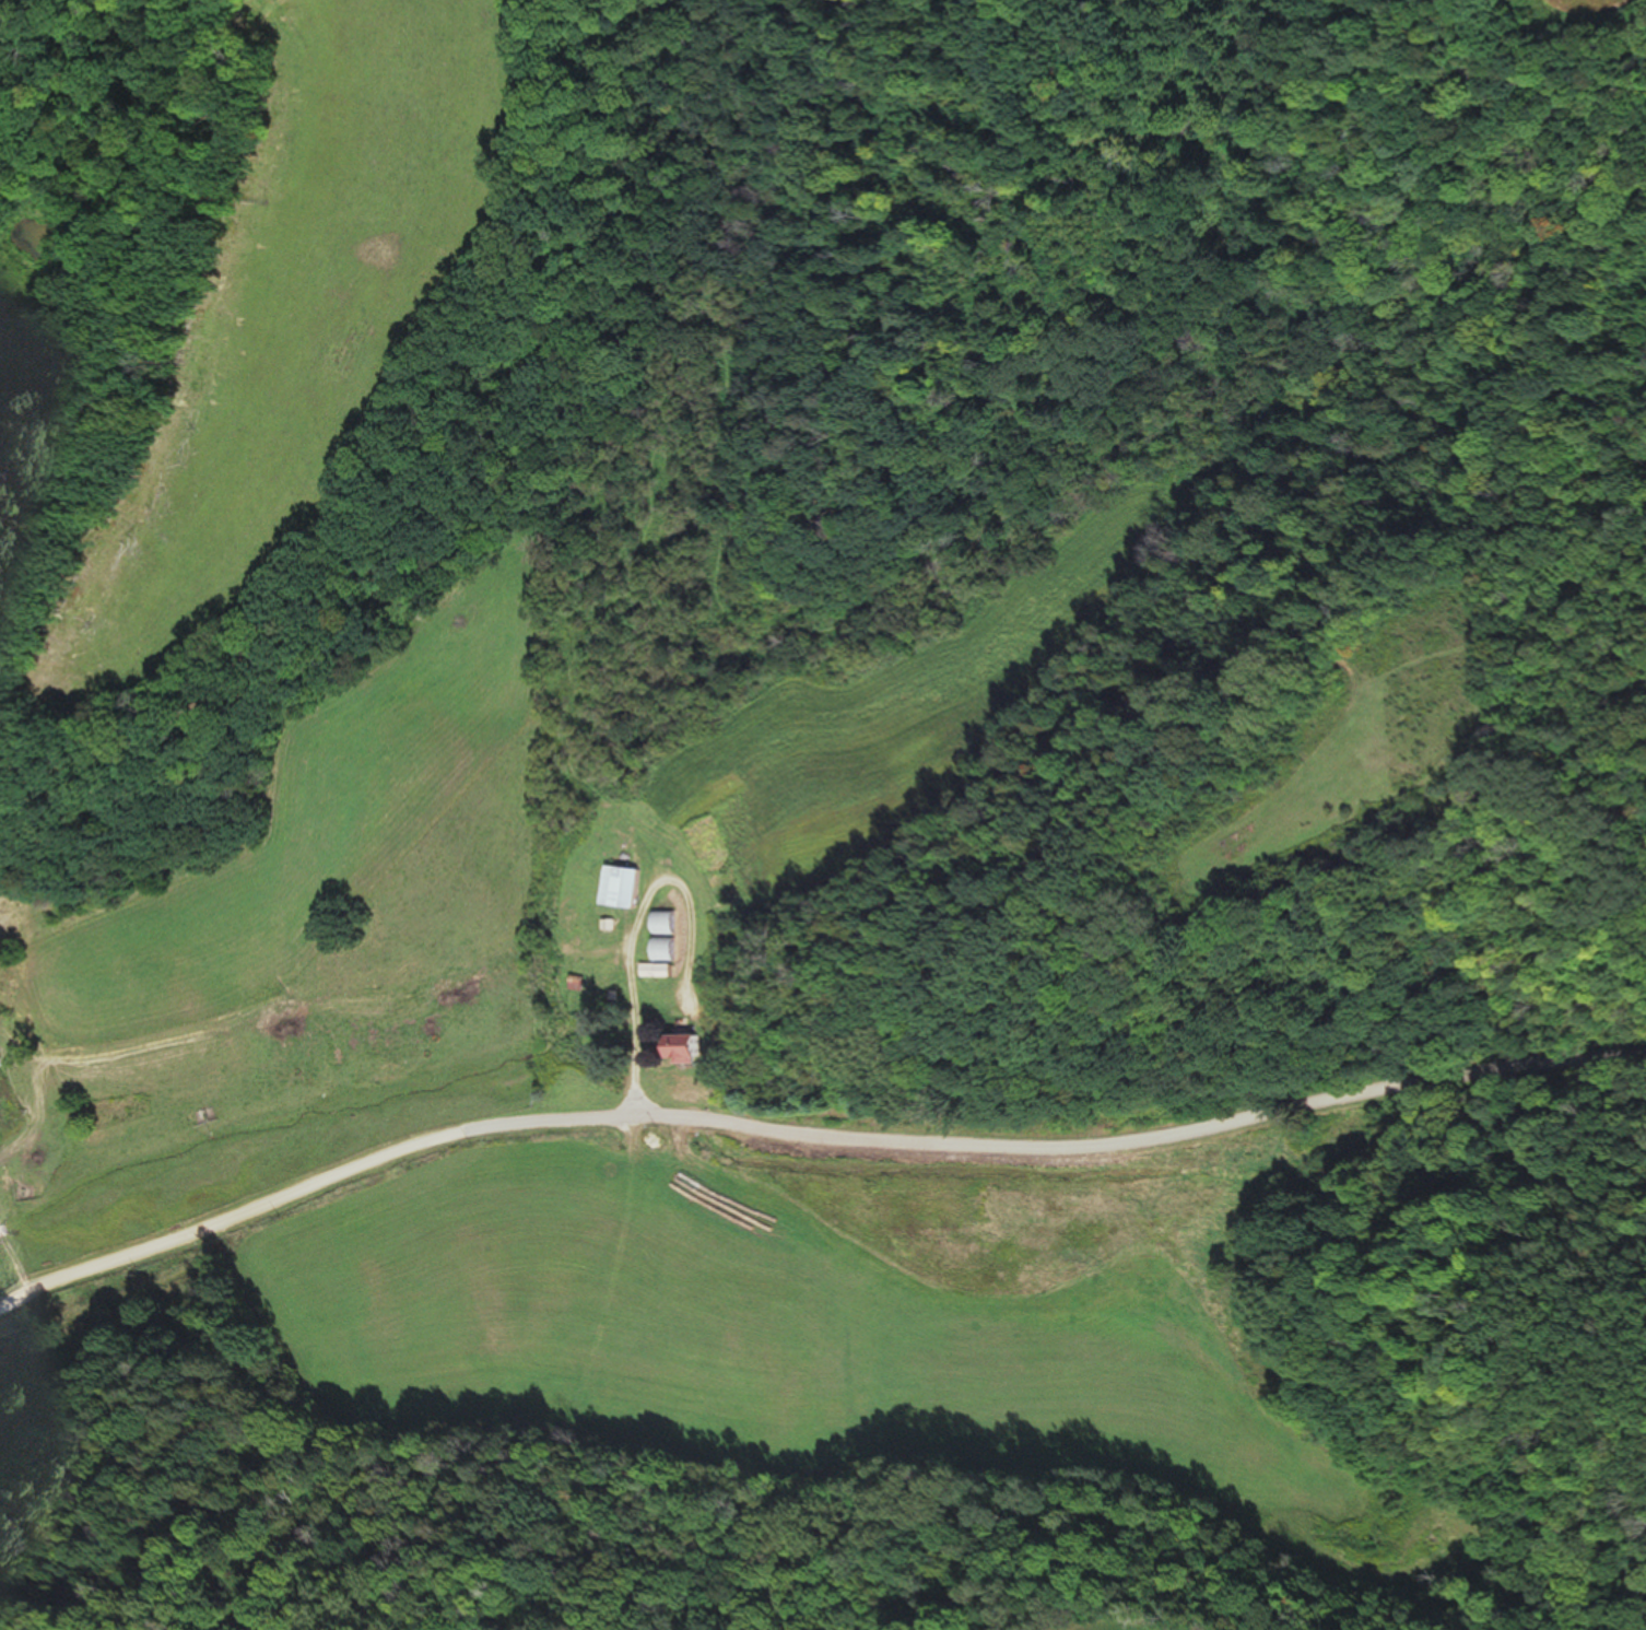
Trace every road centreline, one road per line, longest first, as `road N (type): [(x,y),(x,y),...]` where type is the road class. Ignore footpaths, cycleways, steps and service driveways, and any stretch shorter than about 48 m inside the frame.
road 1 (residential): [(0,1306),(404,1149),(484,1127),(564,1118),(1031,1147),(1131,1139),(1501,1063),(1645,1045)]

